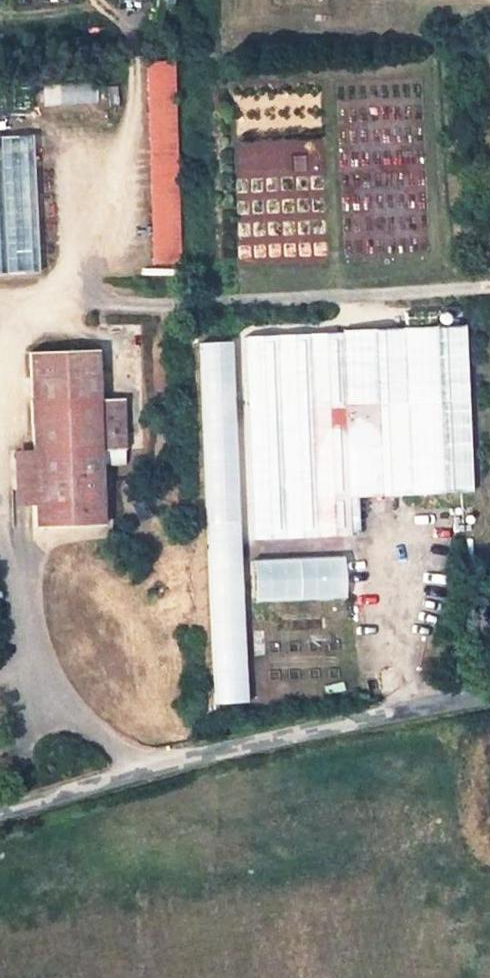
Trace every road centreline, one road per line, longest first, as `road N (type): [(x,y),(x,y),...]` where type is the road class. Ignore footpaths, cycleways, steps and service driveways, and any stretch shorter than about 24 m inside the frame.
road 1 (unclassified): [(0,812),(139,768),(489,695)]
road 2 (track): [(98,0),(128,30),(131,128),(83,229),(69,300)]

